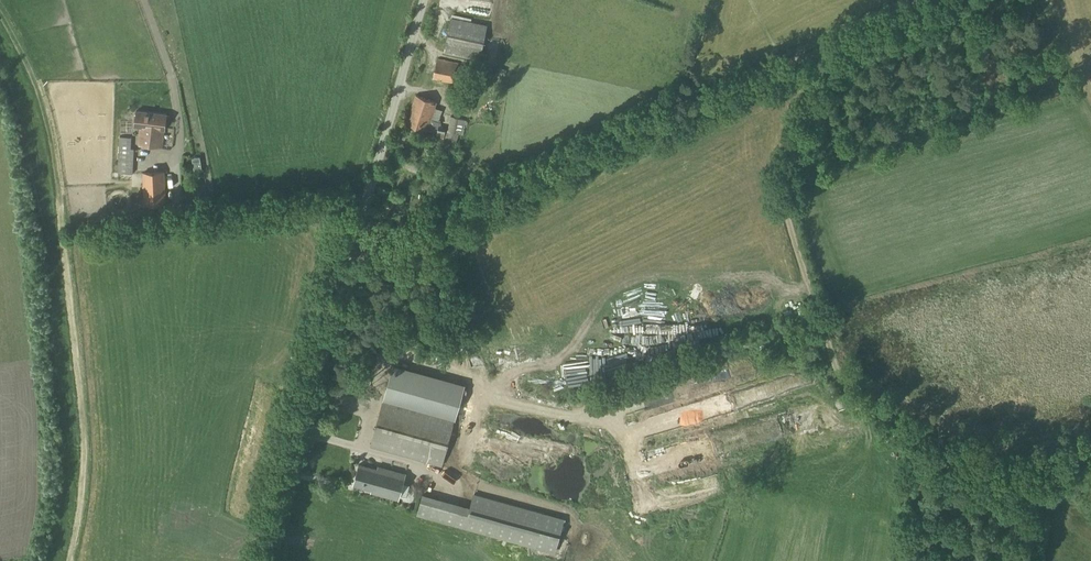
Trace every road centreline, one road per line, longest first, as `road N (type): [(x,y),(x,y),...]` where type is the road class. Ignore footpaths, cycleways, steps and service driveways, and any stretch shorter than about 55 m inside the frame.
road 1 (track): [(812,53),(816,83),(790,169),(786,212),(835,375),(848,395),(1010,475),(1045,443),(1090,452)]
road 2 (unclassified): [(276,560),(289,472),(423,0)]
road 3 (track): [(350,261),(372,258),(812,53)]
road 4 (track): [(812,53),(931,0)]

